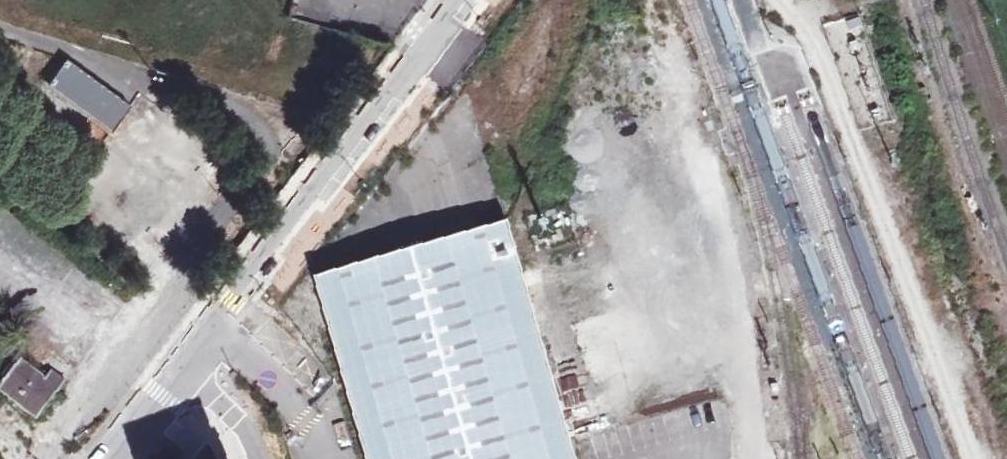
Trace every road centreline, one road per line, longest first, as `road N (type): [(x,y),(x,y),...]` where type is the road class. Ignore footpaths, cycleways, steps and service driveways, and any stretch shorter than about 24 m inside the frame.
road 1 (track): [(776,0),(802,27),(976,458)]
road 2 (unclassified): [(28,41),(226,107),(262,131),(267,160),(133,332)]
road 3 (residential): [(466,0),(182,367)]
road 4 (unclassified): [(0,234),(133,332)]
road 5 (residential): [(259,458),(240,422),(179,371)]

